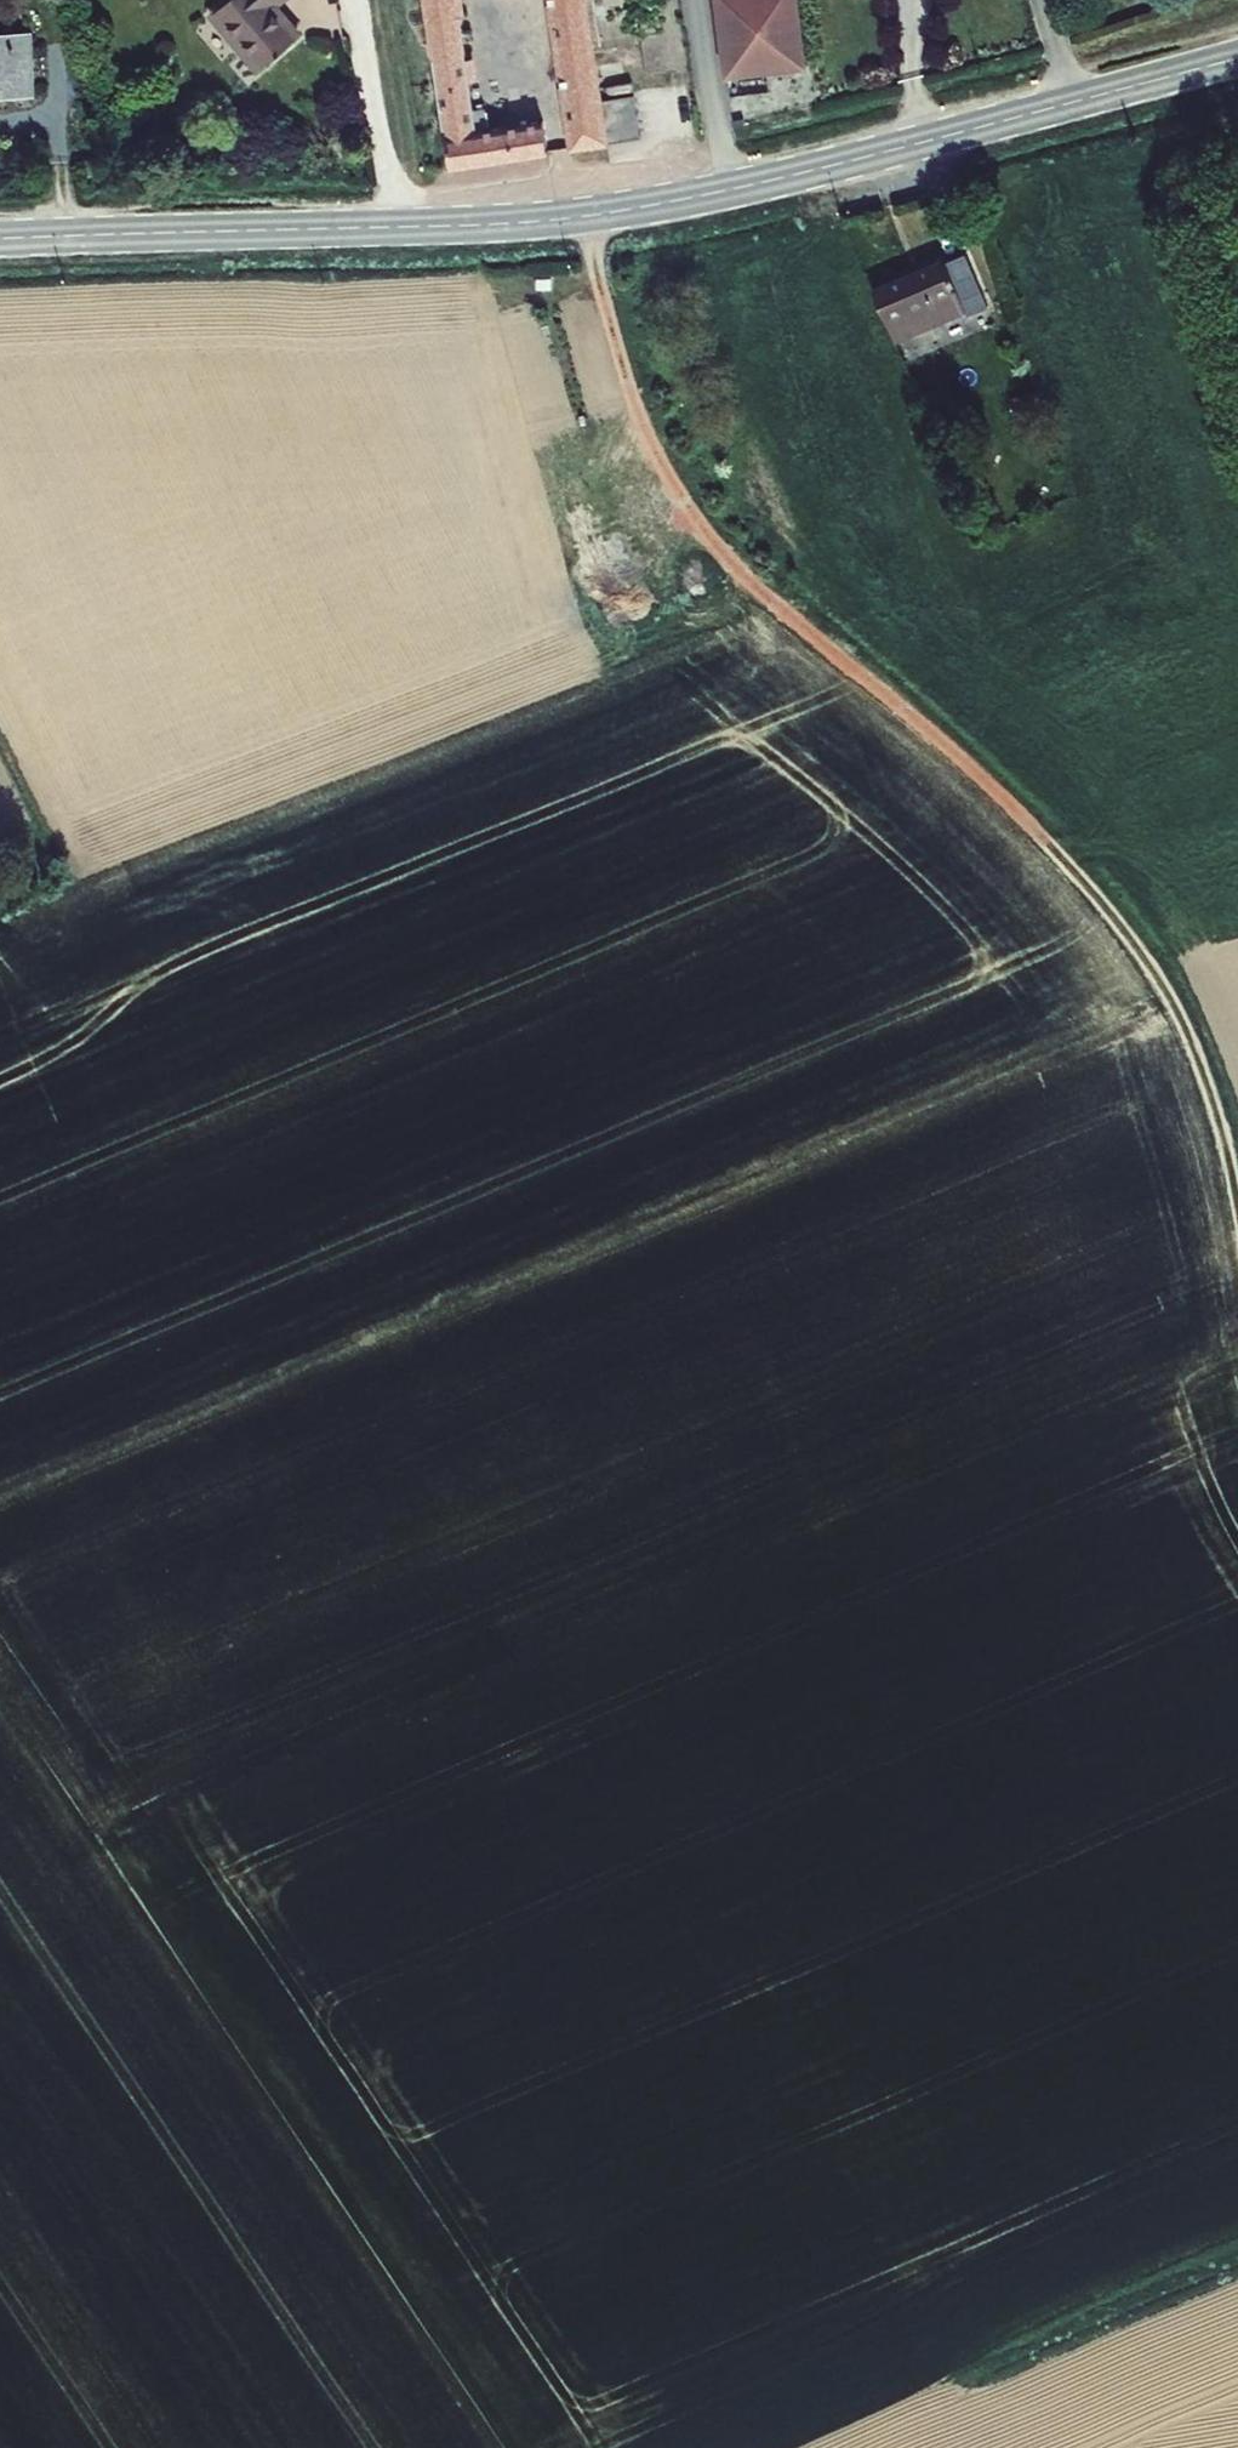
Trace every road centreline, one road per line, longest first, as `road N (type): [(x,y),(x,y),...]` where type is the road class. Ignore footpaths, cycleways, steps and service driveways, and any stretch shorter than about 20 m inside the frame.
road 1 (tertiary): [(1237,58),(630,212),(489,224),(0,239)]

